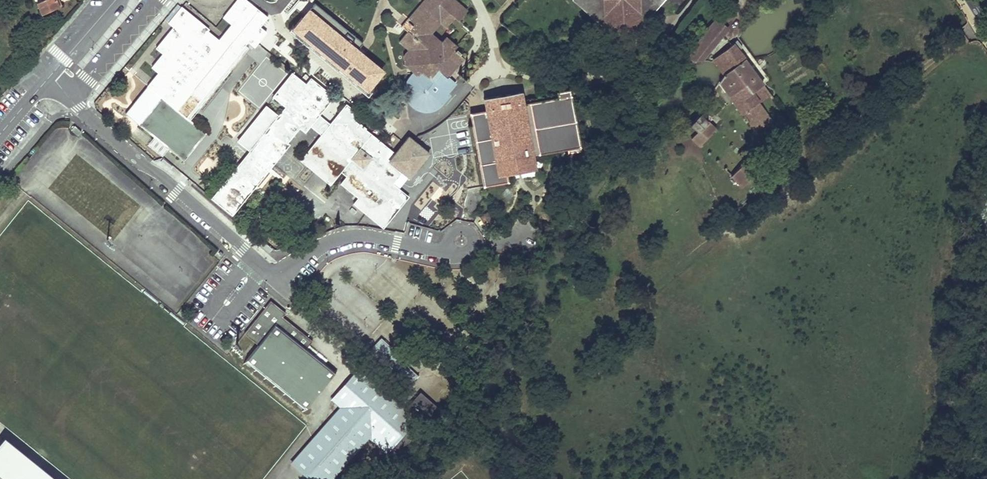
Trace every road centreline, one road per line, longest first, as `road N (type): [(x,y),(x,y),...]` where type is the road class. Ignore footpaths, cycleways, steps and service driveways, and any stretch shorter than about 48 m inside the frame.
road 1 (residential): [(64,91),(272,272),(356,236),(452,248)]
road 2 (track): [(235,341),(243,347),(237,361),(314,426),(271,478)]

